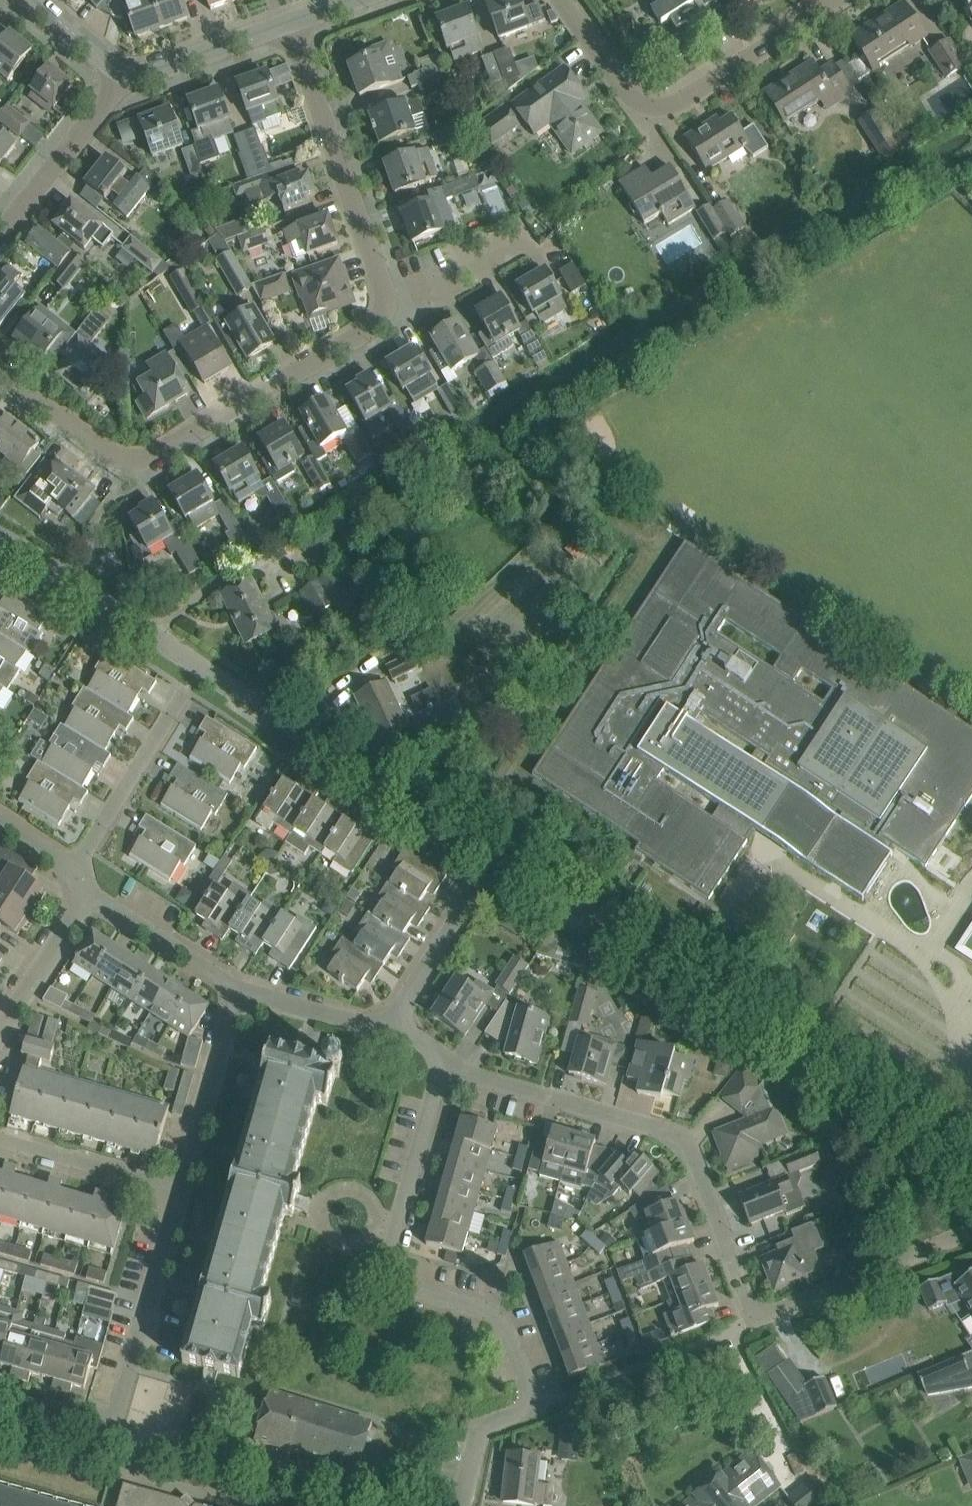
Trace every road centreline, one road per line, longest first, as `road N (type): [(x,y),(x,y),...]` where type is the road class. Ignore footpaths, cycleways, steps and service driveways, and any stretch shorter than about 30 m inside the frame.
road 1 (unclassified): [(505,862),(0,553)]
road 2 (unclassified): [(971,1171),(624,933),(505,862)]
road 3 (residential): [(461,1505),(483,1432),(527,1414),(536,1396),(505,1316),(491,1303),(406,1276),(403,1254),(453,1071)]
road 4 (residential): [(400,319),(148,462),(126,457),(0,354)]
road 5 (residential): [(768,1321),(702,1147),(688,1134),(453,1071)]
road 6 (residential): [(564,0),(652,106),(666,110),(829,0)]
road 7 (residential): [(400,319),(298,21)]
road 8 (residential): [(120,1424),(195,1182)]
road 9 (residential): [(768,1321),(971,1241)]
road 10 (residential): [(0,245),(124,83)]
road 11 (residential): [(195,1182),(251,987)]
road 12 (residential): [(195,1182),(0,1139)]
road 13 (residential): [(84,849),(201,689)]
road 14 (residential): [(505,862),(408,1022)]
road 15 (residential): [(298,21),(124,83)]
road 16 (residential): [(0,1034),(104,884)]
road 17 (residential): [(251,987),(104,884)]
road 18 (residential): [(408,1022),(251,987)]
road 19 (residential): [(400,319),(517,248)]

